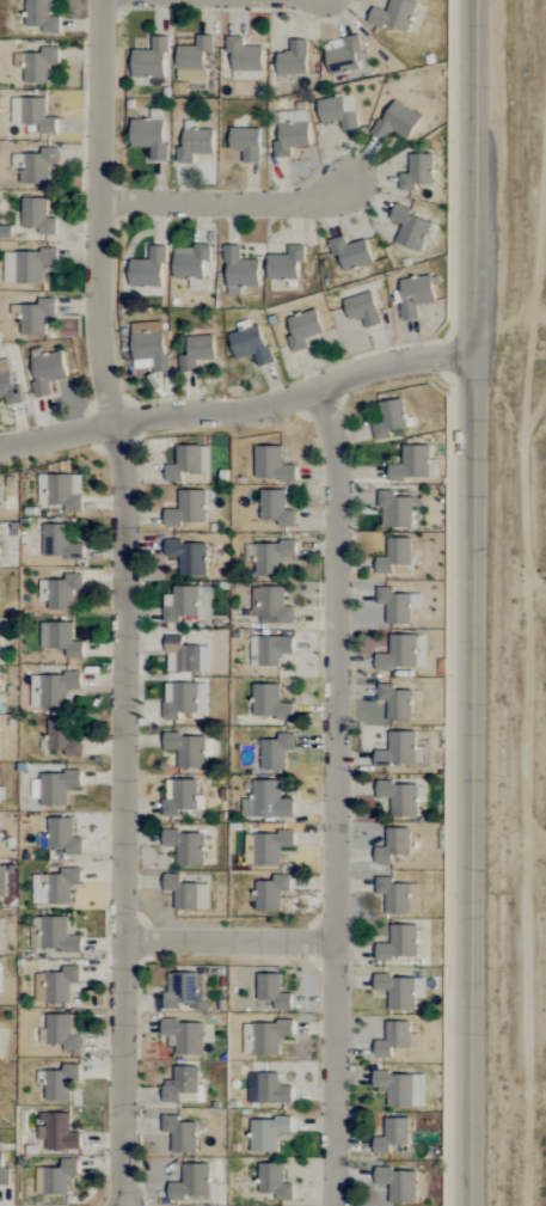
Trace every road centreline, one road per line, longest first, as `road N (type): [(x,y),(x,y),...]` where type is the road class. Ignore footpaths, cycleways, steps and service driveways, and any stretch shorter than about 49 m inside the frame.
road 1 (residential): [(106,0),(103,325),(118,423),(123,1205)]
road 2 (secondary): [(470,1205),(478,0)]
road 3 (residential): [(321,388),(338,484),(332,1205)]
road 4 (residential): [(473,359),(385,367),(241,415),(168,415),(0,437)]
road 5 (residential): [(104,200),(308,203),(351,184)]
road 6 (residential): [(333,938),(122,936)]

